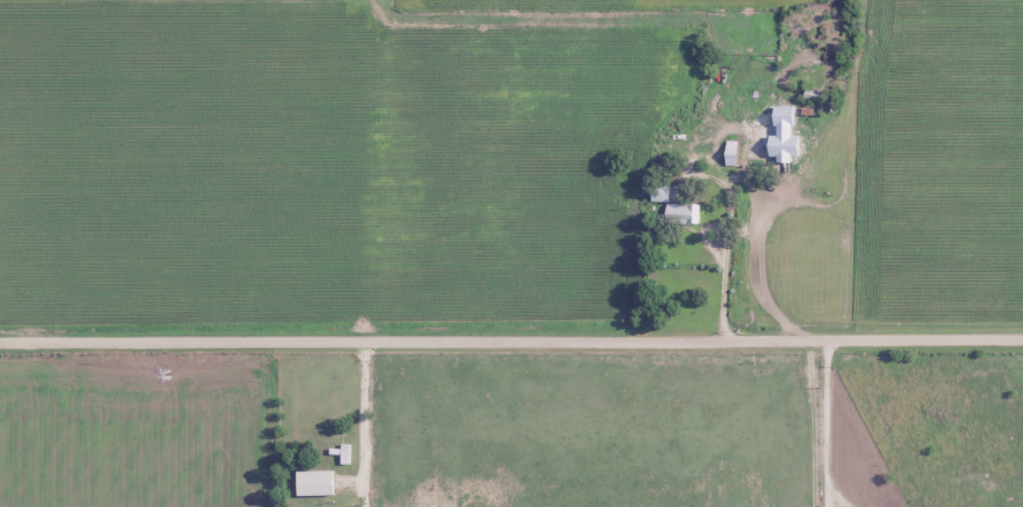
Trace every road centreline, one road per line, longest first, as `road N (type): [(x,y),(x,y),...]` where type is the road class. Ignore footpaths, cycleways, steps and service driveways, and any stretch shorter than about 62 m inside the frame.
road 1 (residential): [(1022,339),(0,344)]
road 2 (residential): [(731,341),(725,238),(702,154),(703,57),(684,35),(495,59),(437,52),(393,18),(315,22)]

